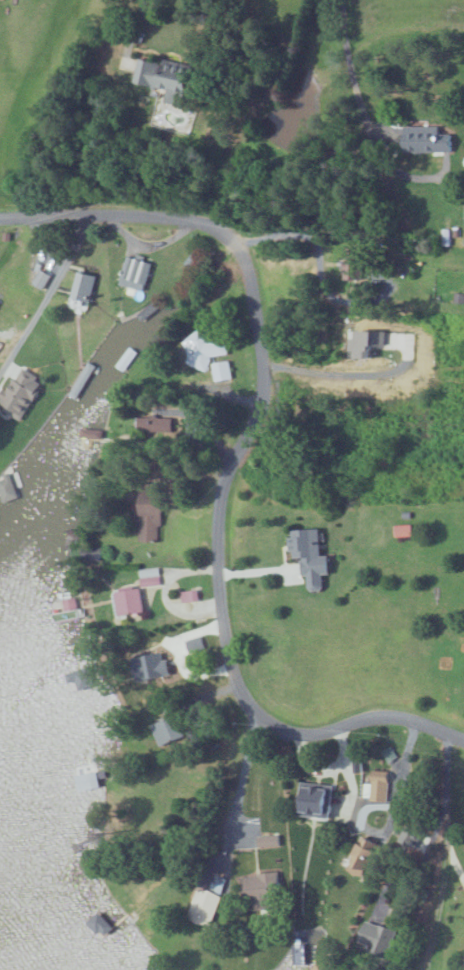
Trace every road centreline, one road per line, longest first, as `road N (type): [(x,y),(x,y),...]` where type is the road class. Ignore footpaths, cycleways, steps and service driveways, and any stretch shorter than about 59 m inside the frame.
road 1 (residential): [(0,215),(170,220),(217,233),(234,248),(250,293),(261,373),(261,397),(230,467),(217,524),(226,643),(242,693),(292,732),(398,721),(463,739)]
road 2 (residential): [(96,215),(0,374)]

